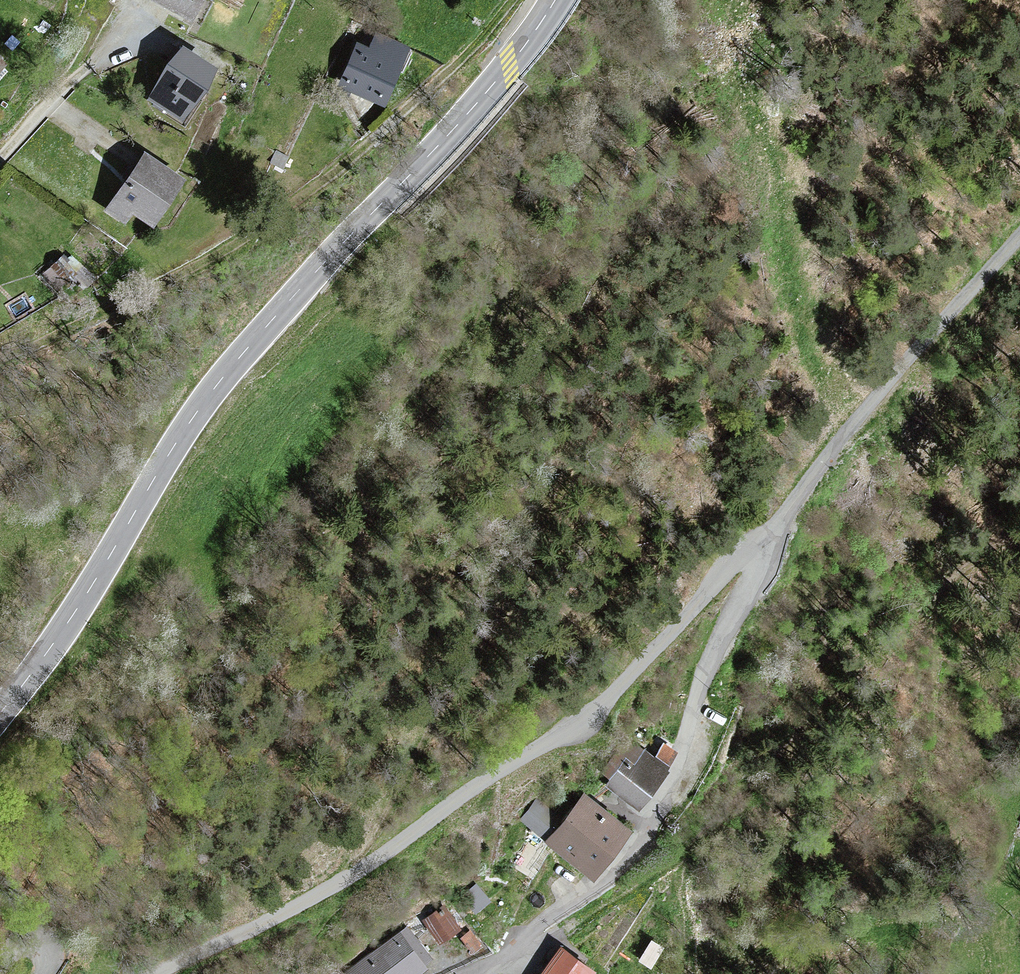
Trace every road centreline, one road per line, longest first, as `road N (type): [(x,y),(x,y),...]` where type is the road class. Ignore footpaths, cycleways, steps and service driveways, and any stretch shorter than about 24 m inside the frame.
road 1 (tertiary): [(0,712),(84,597),(204,402),(510,68),(556,0)]
road 2 (unclassified): [(754,555),(727,563),(576,725),(503,766),(361,869),(157,973)]
road 3 (track): [(513,0),(465,56),(277,219),(103,313),(0,357)]
road 4 (residential): [(754,555),(736,609),(708,652),(675,764),(622,857),(474,973)]
road 5 (unclassified): [(1019,227),(796,491),(754,555)]

